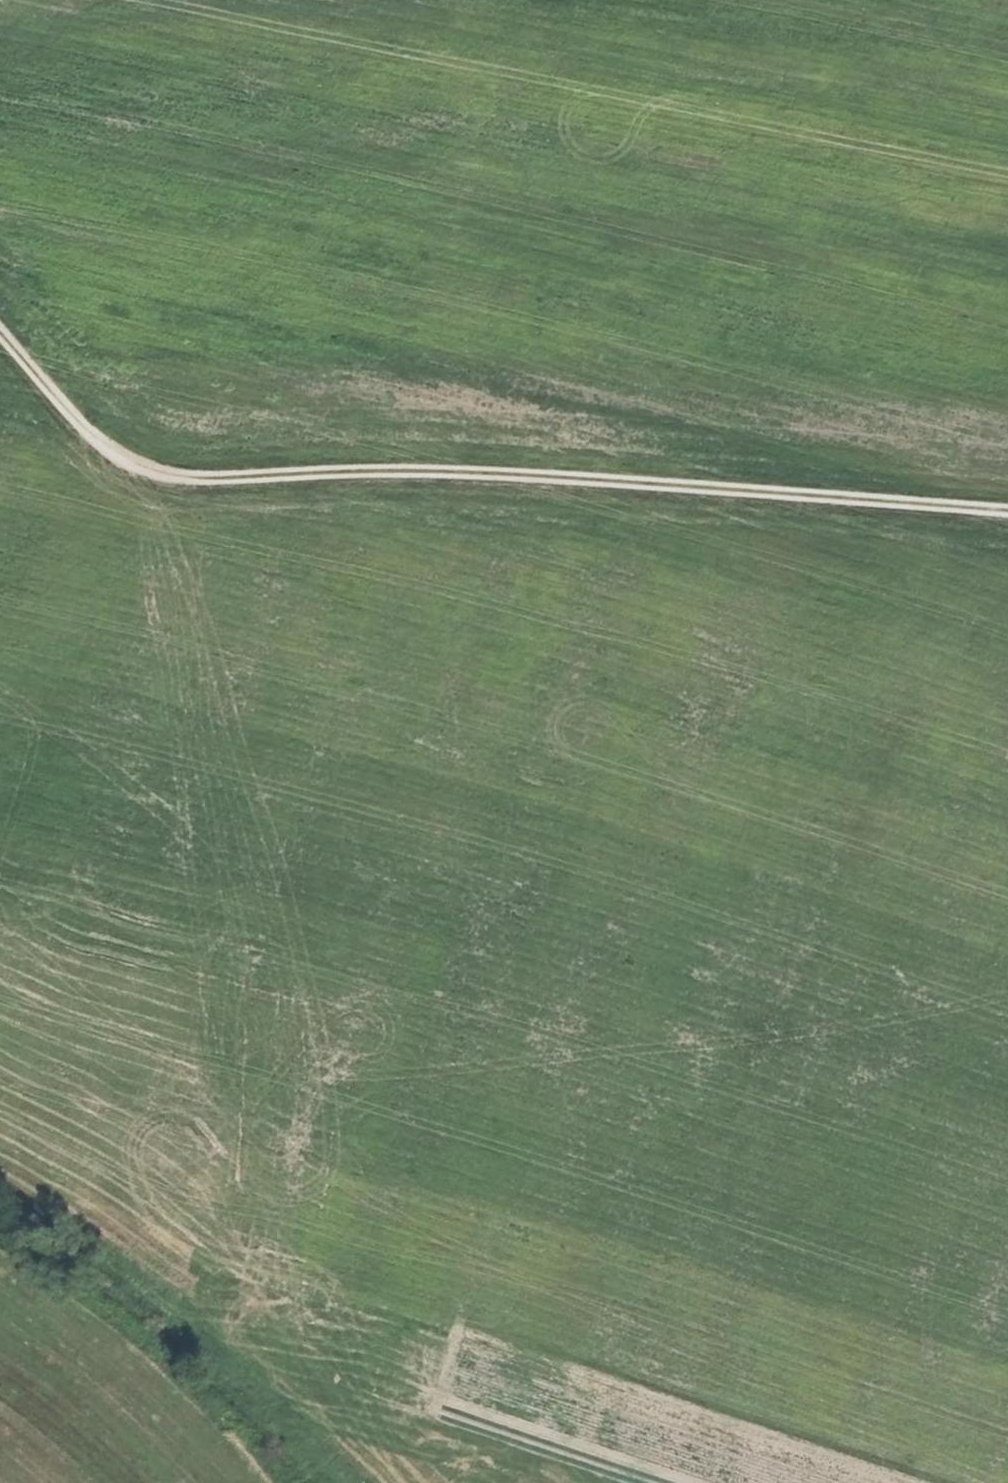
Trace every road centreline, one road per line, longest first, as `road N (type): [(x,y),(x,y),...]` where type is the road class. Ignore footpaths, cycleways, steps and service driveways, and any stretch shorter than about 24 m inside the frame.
road 1 (track): [(1007,514),(450,475),(159,477),(102,450),(0,339)]

